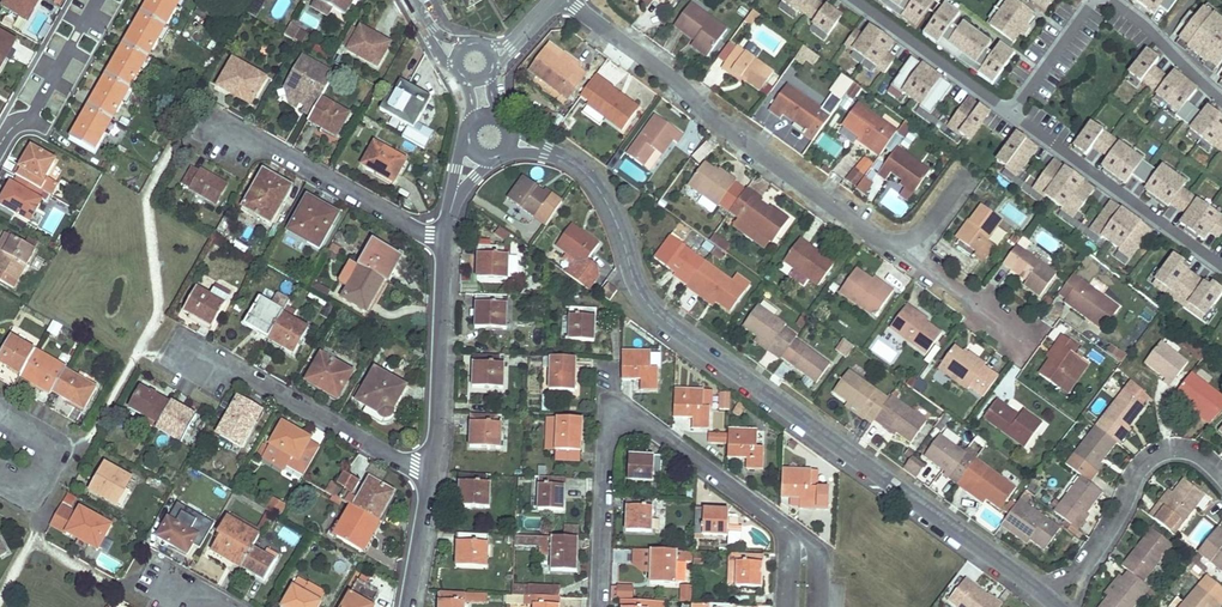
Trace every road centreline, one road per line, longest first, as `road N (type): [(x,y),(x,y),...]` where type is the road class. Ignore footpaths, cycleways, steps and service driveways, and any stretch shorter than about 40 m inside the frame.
road 1 (residential): [(546,151),(595,180),(652,311),(1054,602)]
road 2 (residential): [(569,0),(873,236),(897,243),(922,234),(966,170)]
road 3 (residential): [(599,606),(606,435),(629,418),(645,421),(799,540),(803,606)]
road 4 (residential): [(1221,268),(1010,115)]
road 5 (residential): [(431,468),(239,368),(196,365)]
road 6 (residential): [(1054,602),(1106,536),(1141,469),(1180,453),(1199,459),(1221,484)]
road 7 (residential): [(446,238),(229,131)]
road 8 (residential): [(431,468),(446,238)]
road 9 (residential): [(1010,115),(851,0)]
road 10 (residential): [(0,145),(37,109),(98,0)]
road 11 (residential): [(0,410),(58,444),(31,502),(0,487)]
road 12 (residential): [(1110,0),(1221,100)]
road 13 (residential): [(1010,115),(1092,0)]
road 14 (residential): [(406,606),(431,468)]

